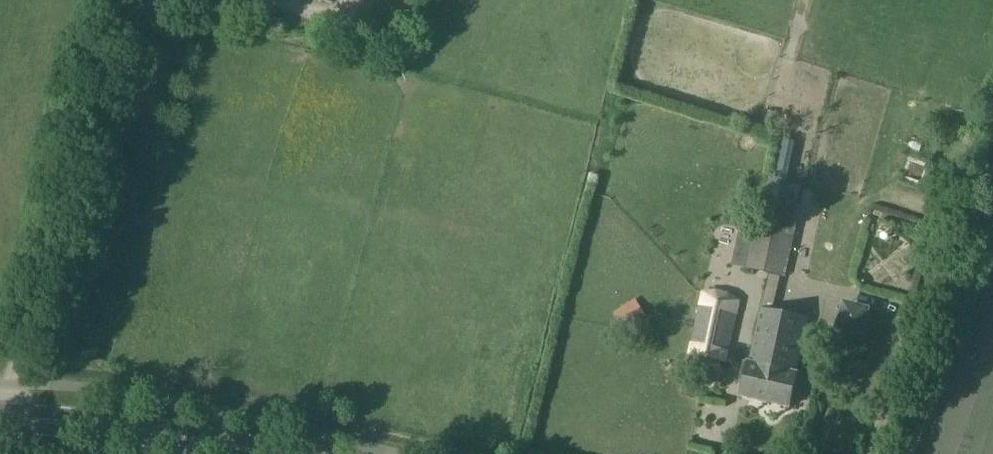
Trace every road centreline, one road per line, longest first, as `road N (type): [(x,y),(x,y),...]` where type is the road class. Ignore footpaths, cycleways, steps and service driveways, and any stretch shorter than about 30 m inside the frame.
road 1 (primary): [(271,453),(146,431),(0,418)]
road 2 (track): [(912,453),(992,227)]

